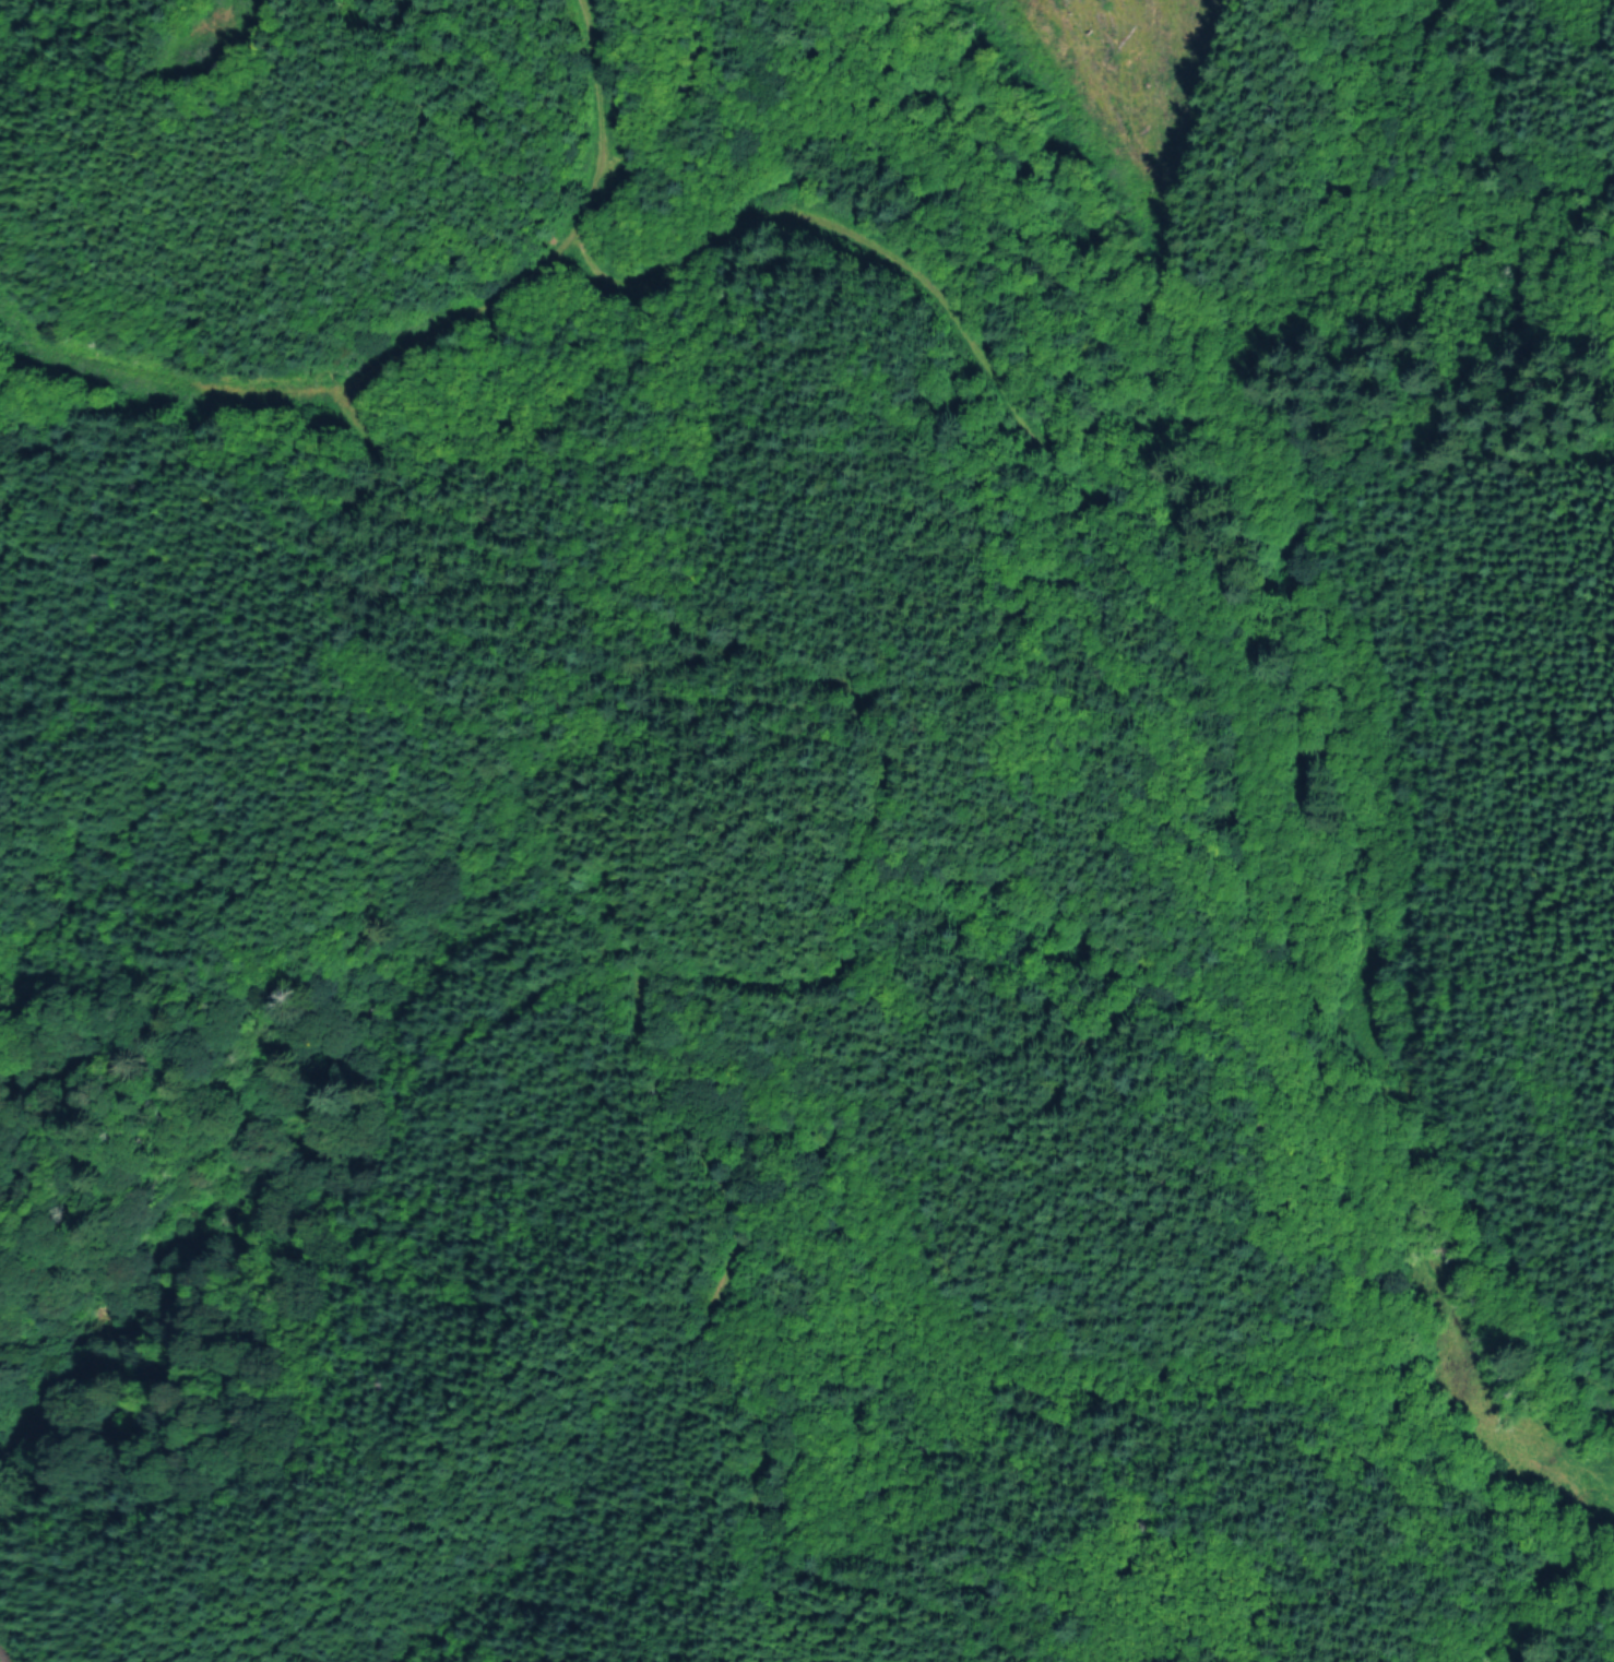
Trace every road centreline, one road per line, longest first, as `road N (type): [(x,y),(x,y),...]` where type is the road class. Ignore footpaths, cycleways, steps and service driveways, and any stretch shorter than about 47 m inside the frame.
road 1 (track): [(0,262),(197,359),(274,368),(411,328),(584,227),(598,195),(597,86),(569,0)]
road 2 (track): [(776,225),(703,211),(619,229),(584,227)]

